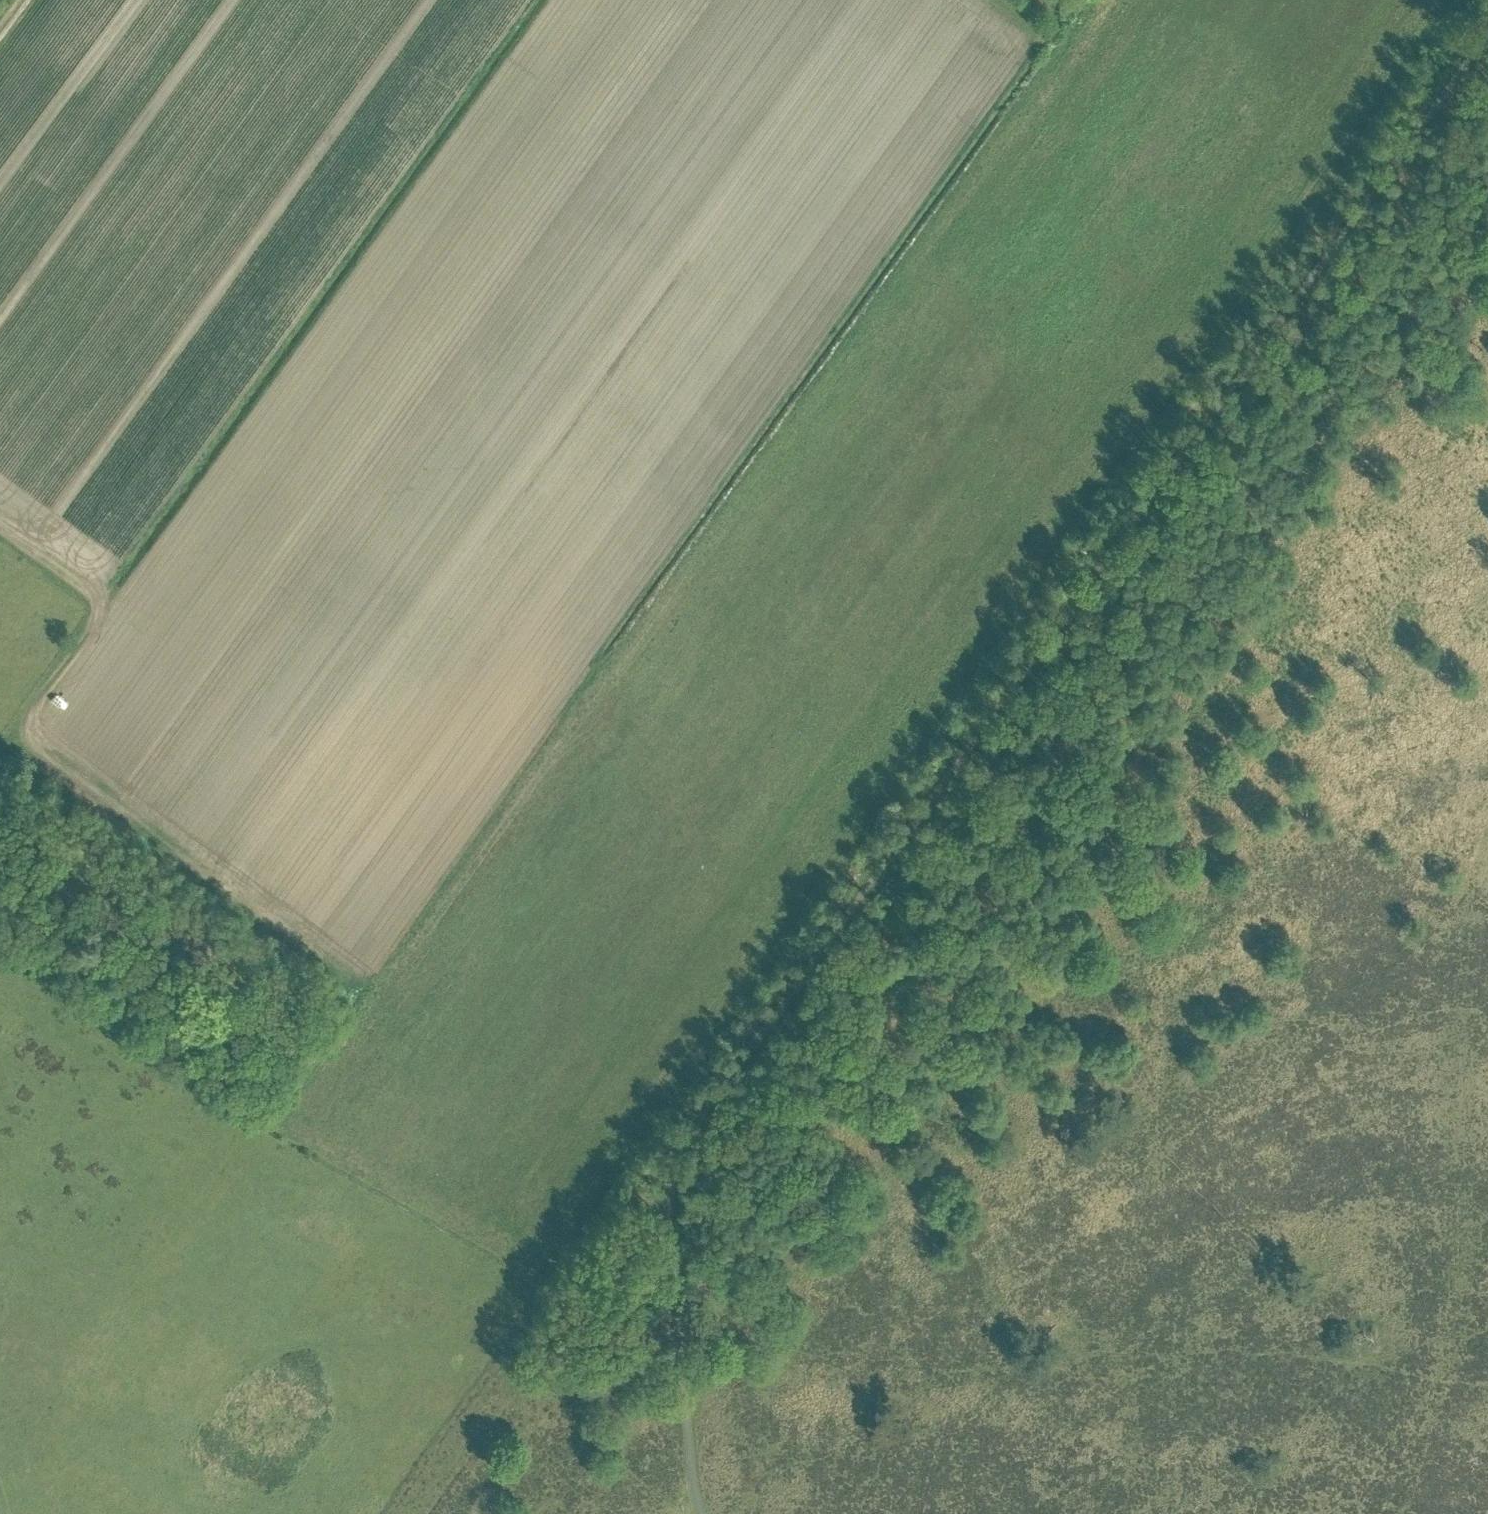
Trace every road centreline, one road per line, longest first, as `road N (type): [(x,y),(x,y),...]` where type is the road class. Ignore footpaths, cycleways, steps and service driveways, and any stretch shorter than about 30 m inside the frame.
road 1 (track): [(0,763),(556,0)]
road 2 (track): [(0,525),(113,608)]

